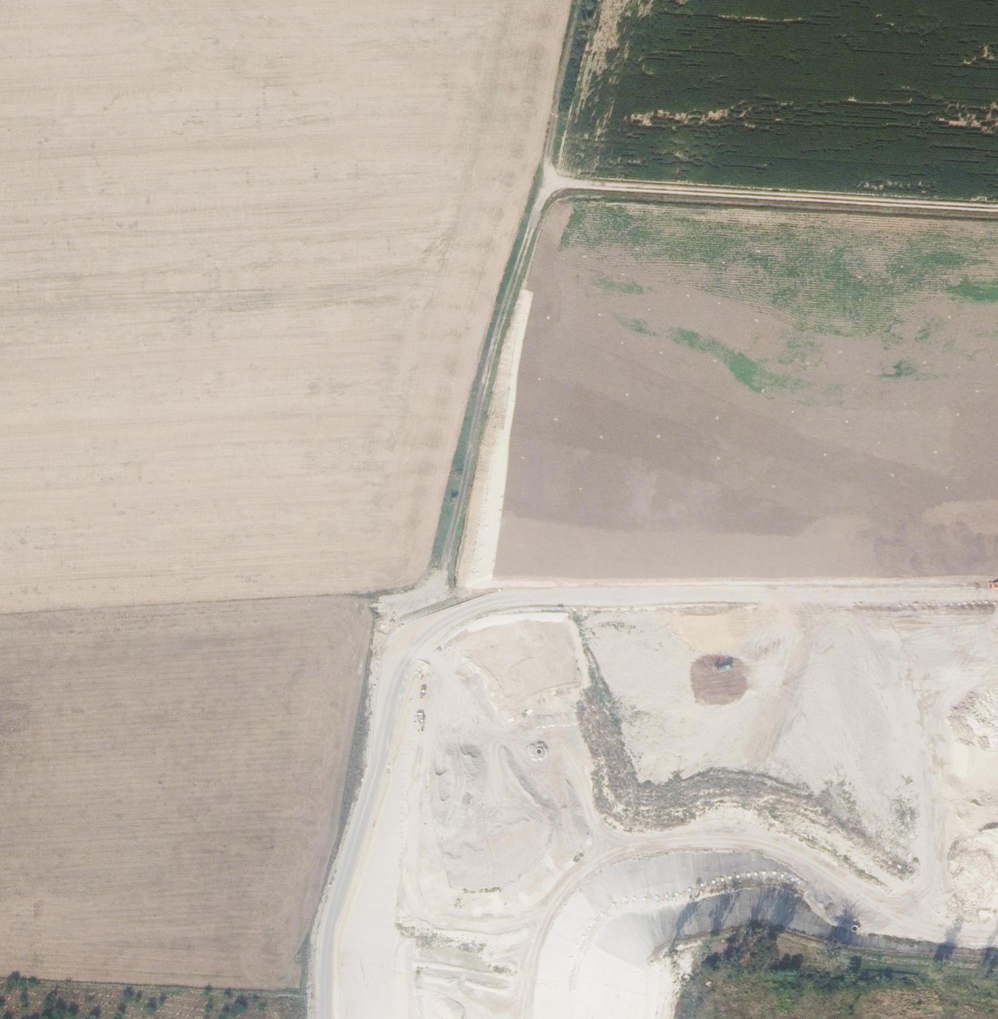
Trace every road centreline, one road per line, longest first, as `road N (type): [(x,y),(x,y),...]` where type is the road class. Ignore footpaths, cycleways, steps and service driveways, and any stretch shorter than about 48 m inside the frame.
road 1 (track): [(541,185),(442,589),(410,637),(328,943),(331,1018)]
road 2 (track): [(997,209),(541,185)]
road 3 (track): [(818,955),(748,943),(677,960),(664,1018)]
road 4 (track): [(586,0),(541,185)]

